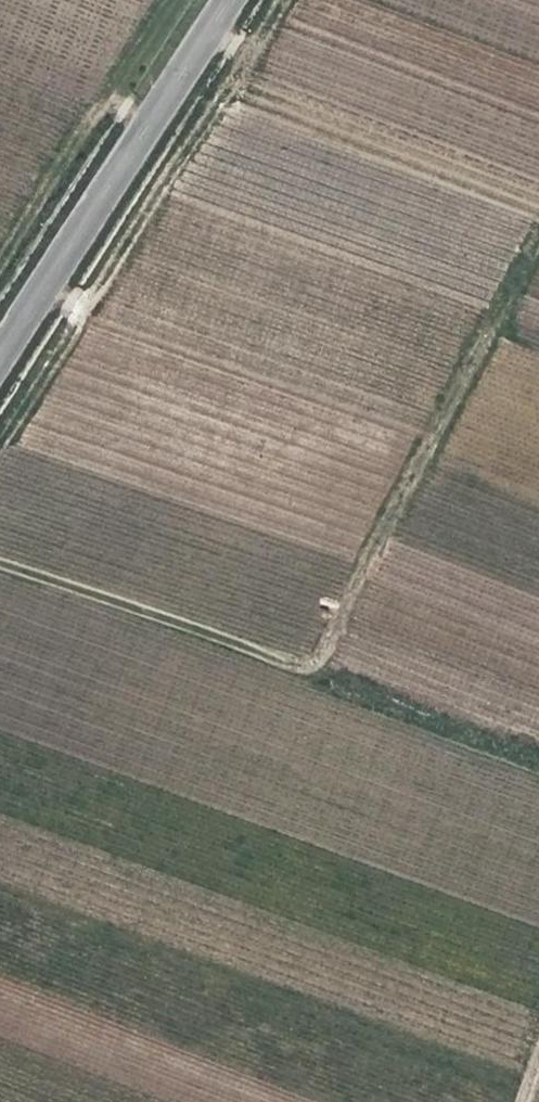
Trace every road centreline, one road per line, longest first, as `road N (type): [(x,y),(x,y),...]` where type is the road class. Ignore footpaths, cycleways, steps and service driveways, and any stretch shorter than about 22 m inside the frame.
road 1 (track): [(0,567),(538,768)]
road 2 (track): [(287,0),(0,451)]
road 3 (tertiary): [(0,355),(226,0)]

